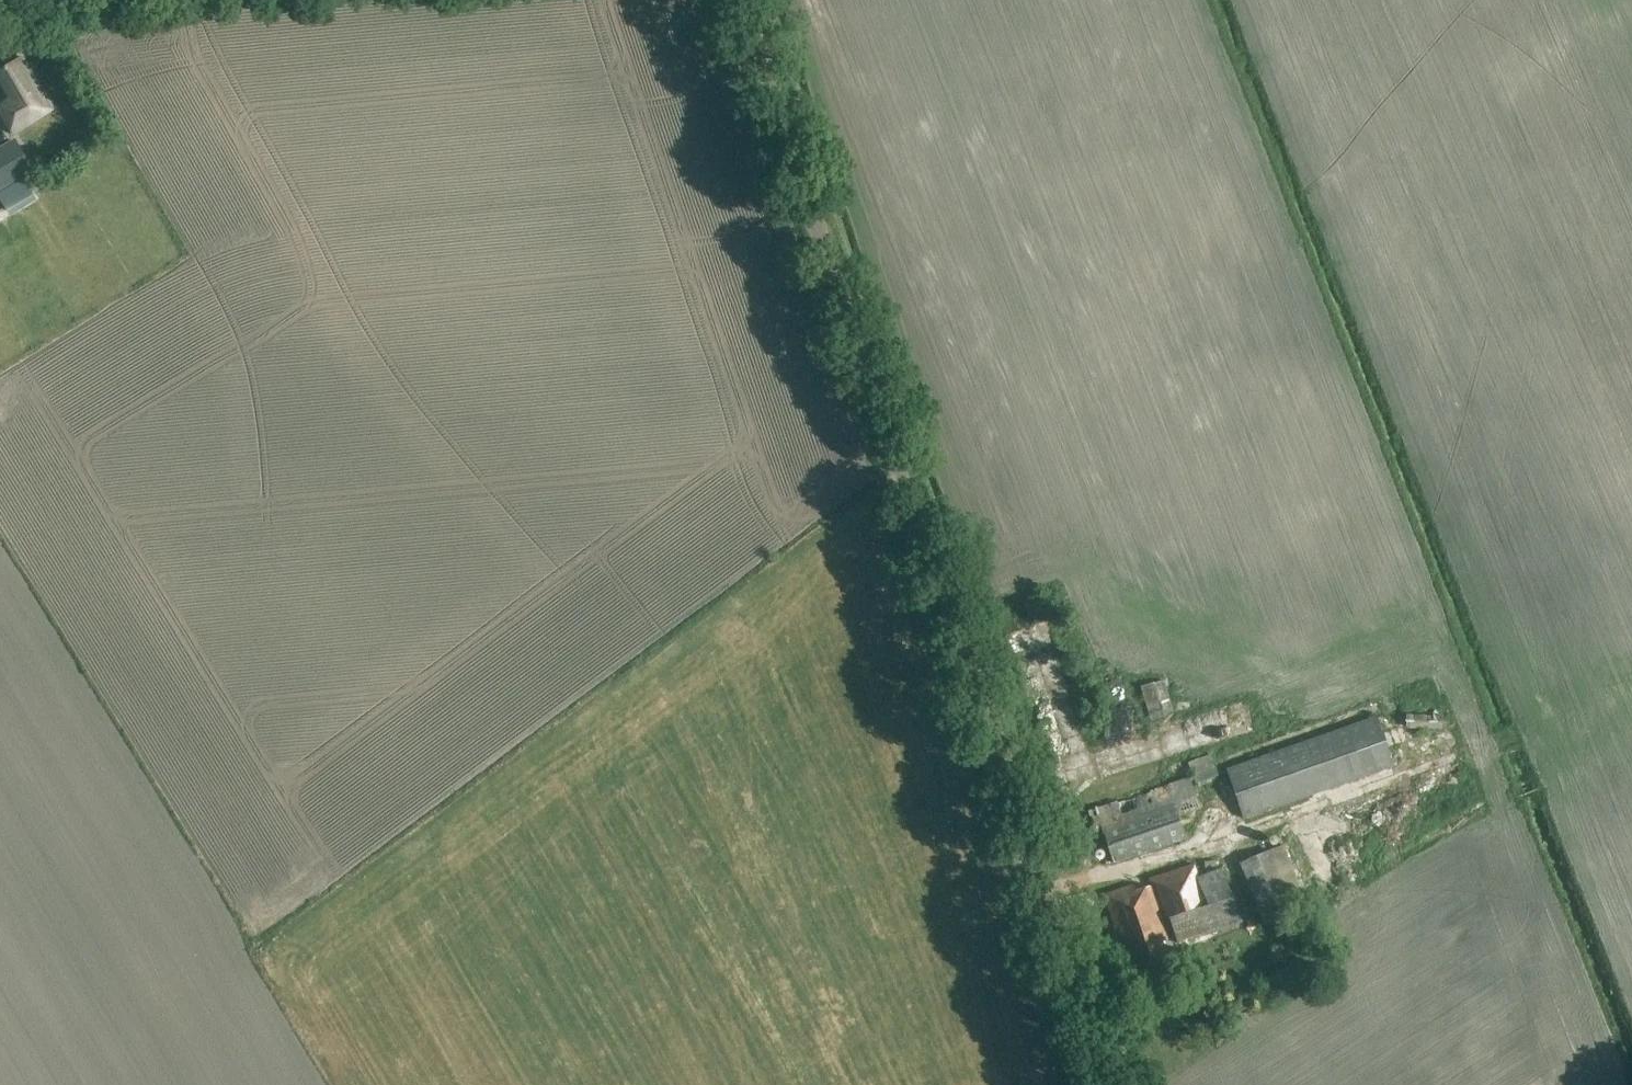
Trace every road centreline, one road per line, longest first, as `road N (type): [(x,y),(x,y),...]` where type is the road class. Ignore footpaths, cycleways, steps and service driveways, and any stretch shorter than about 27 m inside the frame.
road 1 (tertiary): [(1106,1084),(743,0)]

